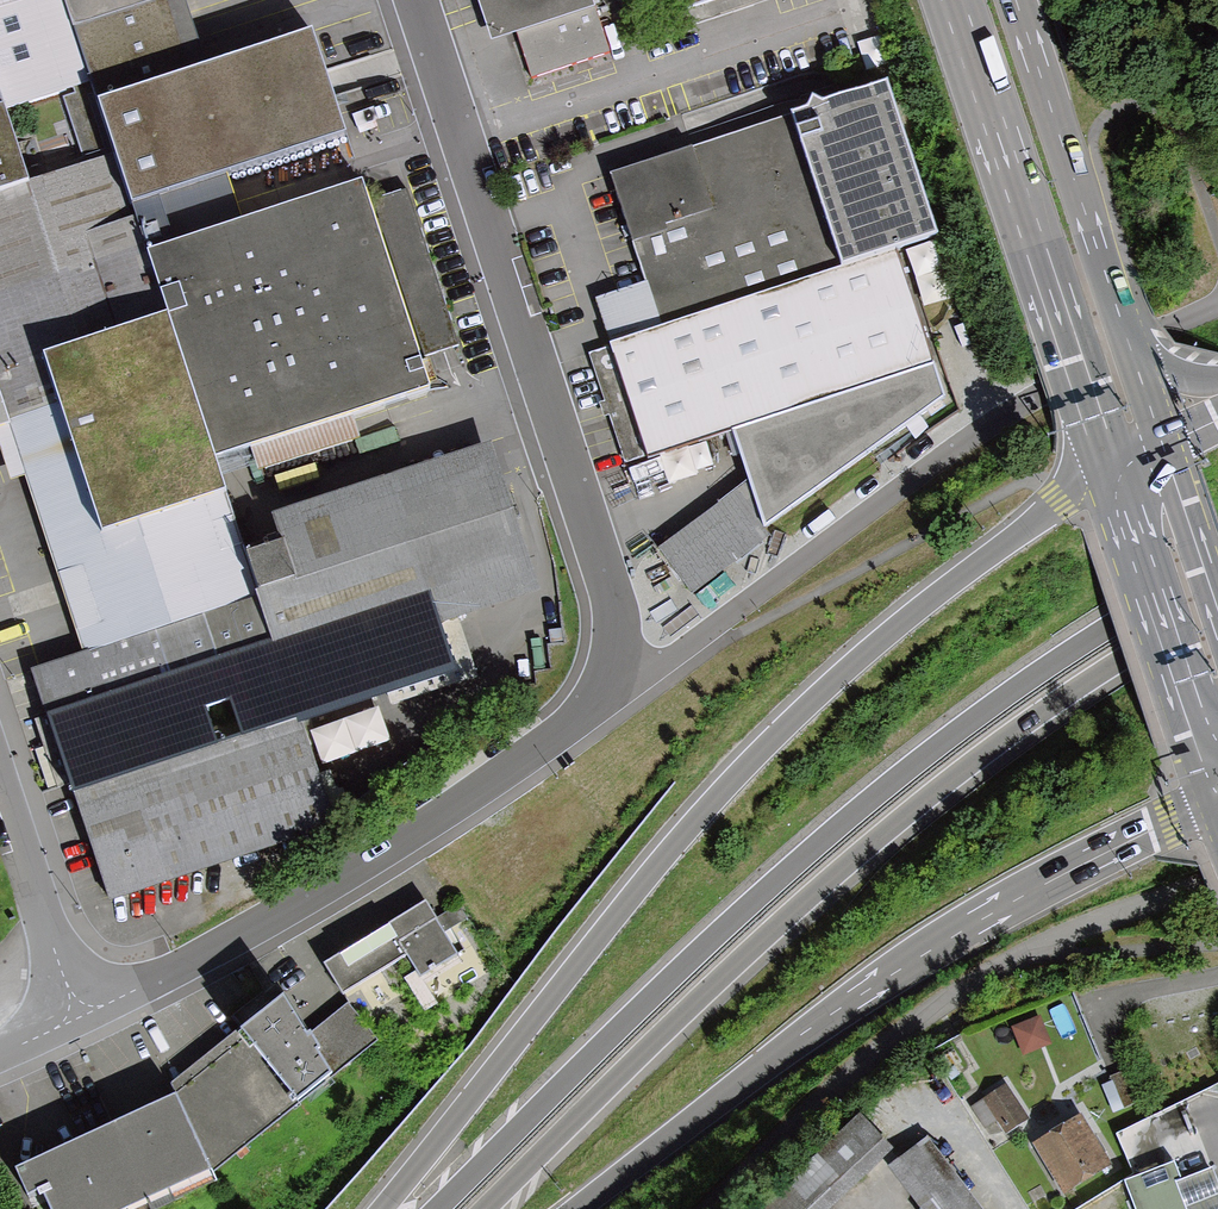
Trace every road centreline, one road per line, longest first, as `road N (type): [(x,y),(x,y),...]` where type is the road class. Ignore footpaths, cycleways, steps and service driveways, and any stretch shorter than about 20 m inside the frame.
road 1 (residential): [(412,0),(612,612),(612,648),(600,689),(531,750),(291,905),(78,1019)]
road 2 (primary): [(1111,468),(934,596),(781,731),(634,893),(379,1208)]
road 3 (primary): [(1217,559),(966,724),(872,797),(659,989),(436,1208)]
road 4 (motorway): [(536,1160),(803,899),(995,746),(1217,604)]
road 5 (primary): [(577,1208),(865,993),(963,930),(1217,796)]
road 6 (primary): [(953,0),(1111,468)]
road 7 (primary): [(1137,372),(1012,0)]
road 8 (primary): [(1111,468),(1217,795)]
road 9 (residential): [(0,785),(78,1019)]
road 10 (primary): [(1217,611),(1161,443)]

